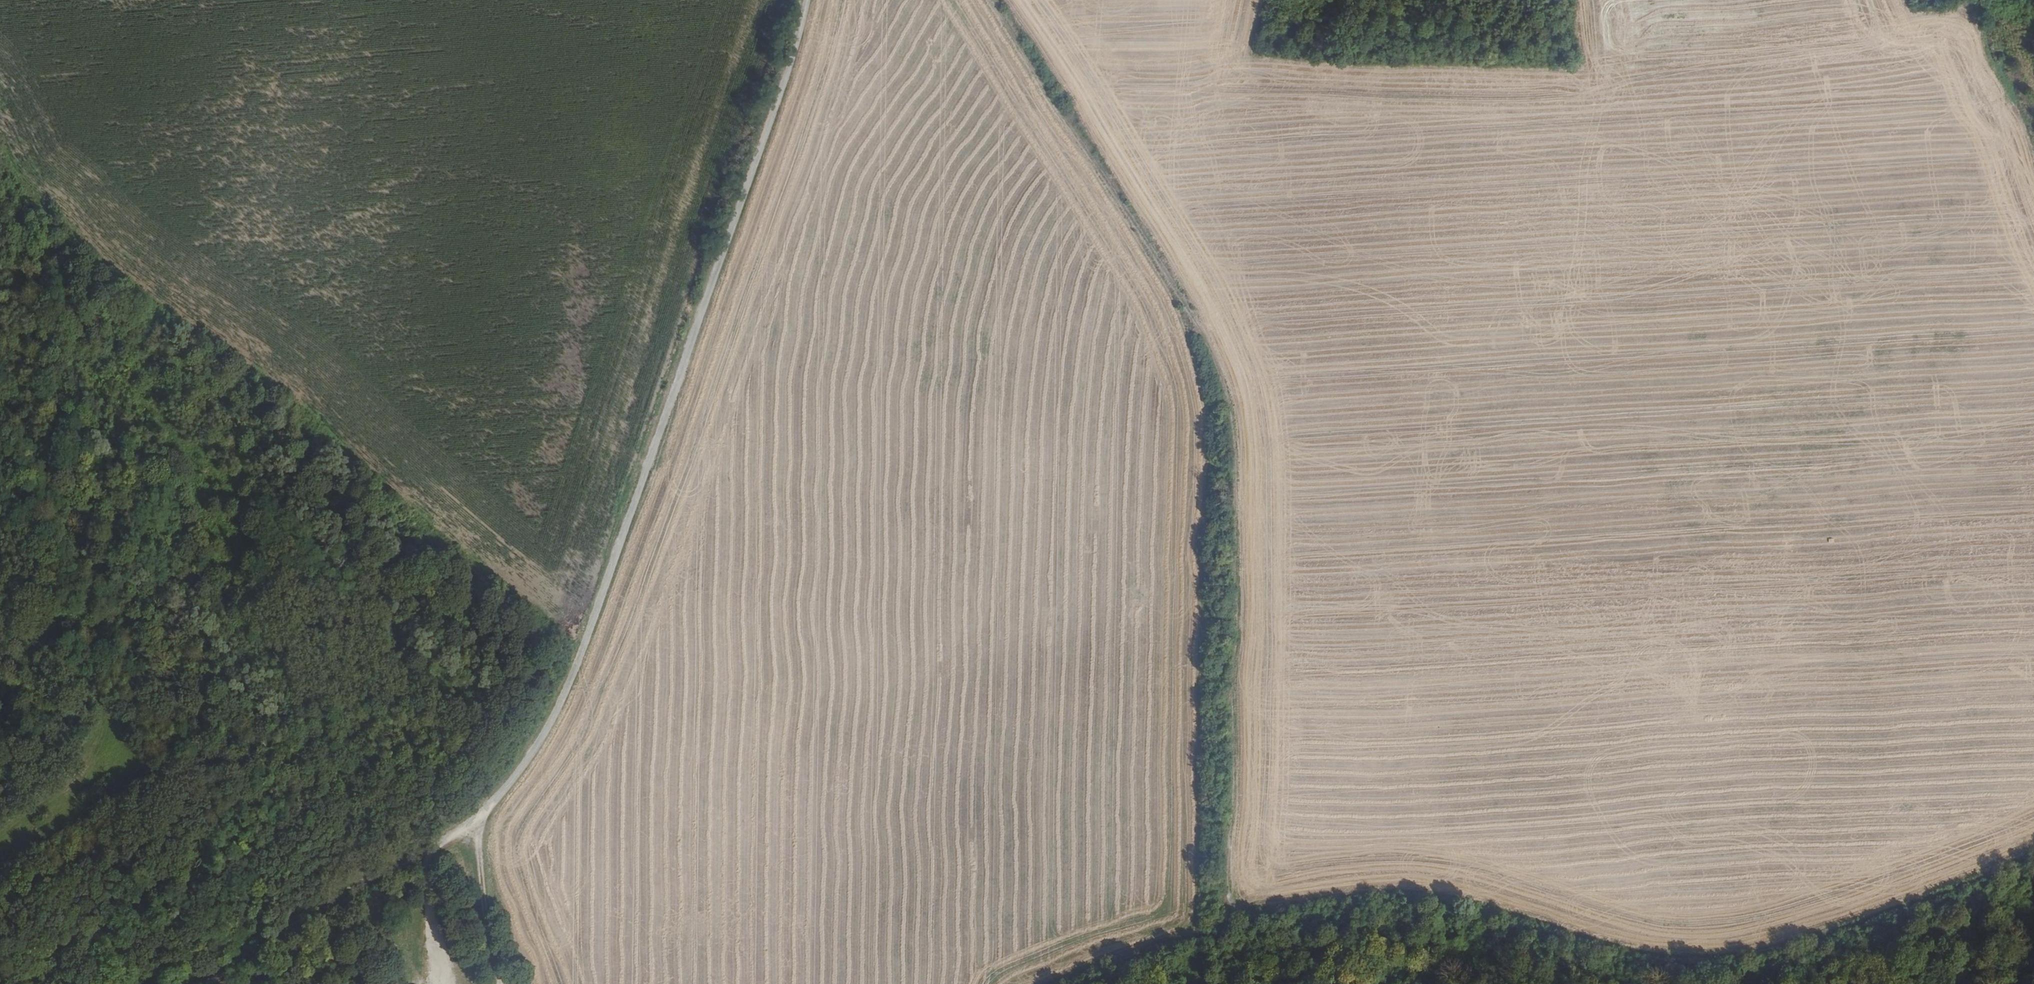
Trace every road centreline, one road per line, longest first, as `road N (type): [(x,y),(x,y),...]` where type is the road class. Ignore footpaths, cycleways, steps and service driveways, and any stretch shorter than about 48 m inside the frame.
road 1 (track): [(990,0),(1219,367),(1235,504),(1232,906),(1261,913),(1417,892),(1642,956),(1732,958),(1846,927),(2033,856)]
road 2 (unclassified): [(477,822),(549,726),(569,682),(808,0)]

